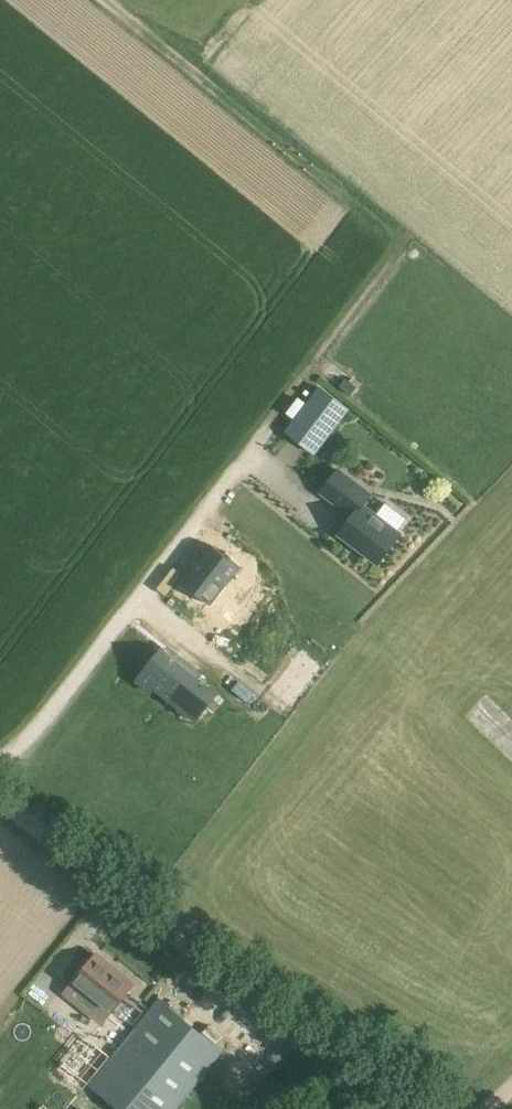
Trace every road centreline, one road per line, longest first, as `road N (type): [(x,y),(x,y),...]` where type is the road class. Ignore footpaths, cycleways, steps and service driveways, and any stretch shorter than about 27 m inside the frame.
road 1 (unclassified): [(439,1108),(298,1027),(0,801)]

